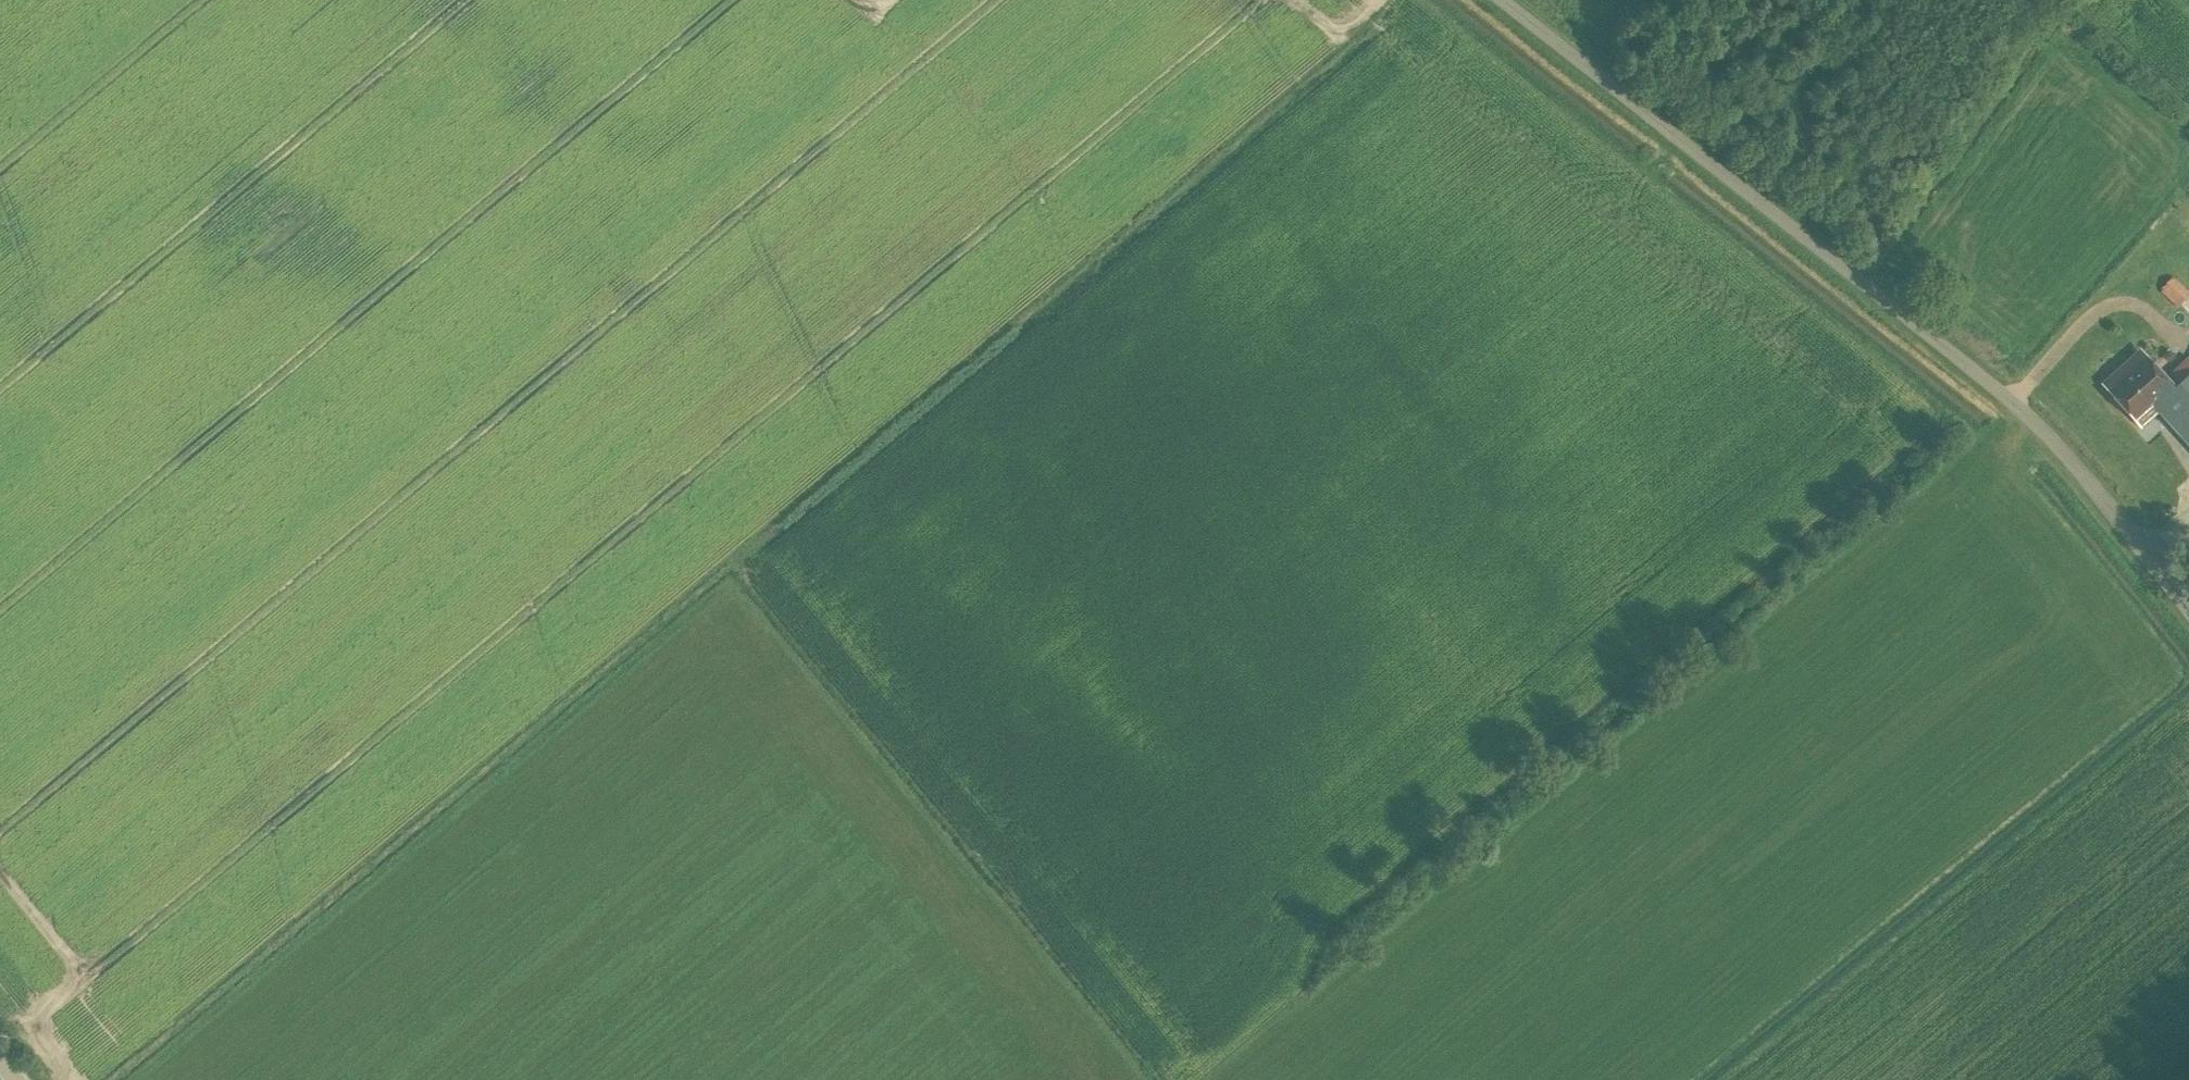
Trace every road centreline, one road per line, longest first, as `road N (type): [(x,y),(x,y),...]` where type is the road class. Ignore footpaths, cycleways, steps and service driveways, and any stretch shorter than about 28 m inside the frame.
road 1 (unclassified): [(2188,614),(2055,447),(1958,362),(1496,0)]

